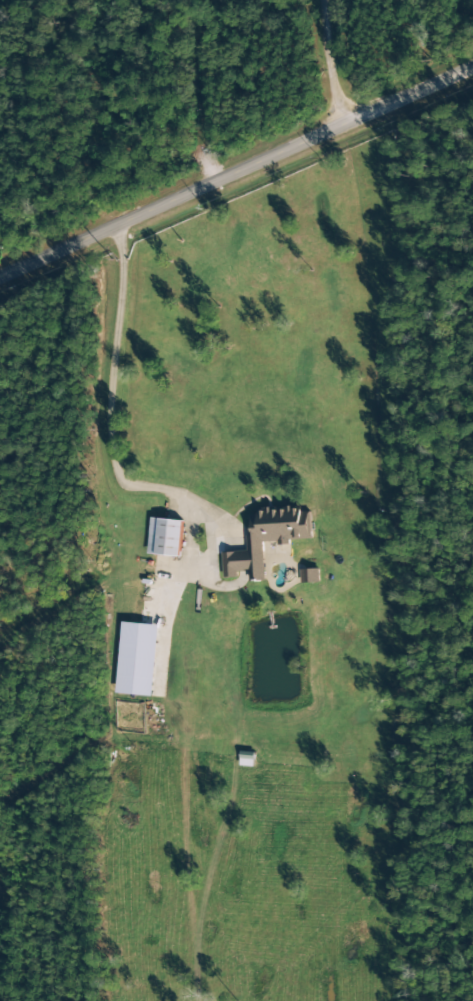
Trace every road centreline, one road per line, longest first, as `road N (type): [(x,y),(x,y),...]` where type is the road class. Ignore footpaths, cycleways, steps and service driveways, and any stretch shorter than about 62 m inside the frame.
road 1 (tertiary): [(472,63),(0,275)]
road 2 (residential): [(73,241),(74,0)]

